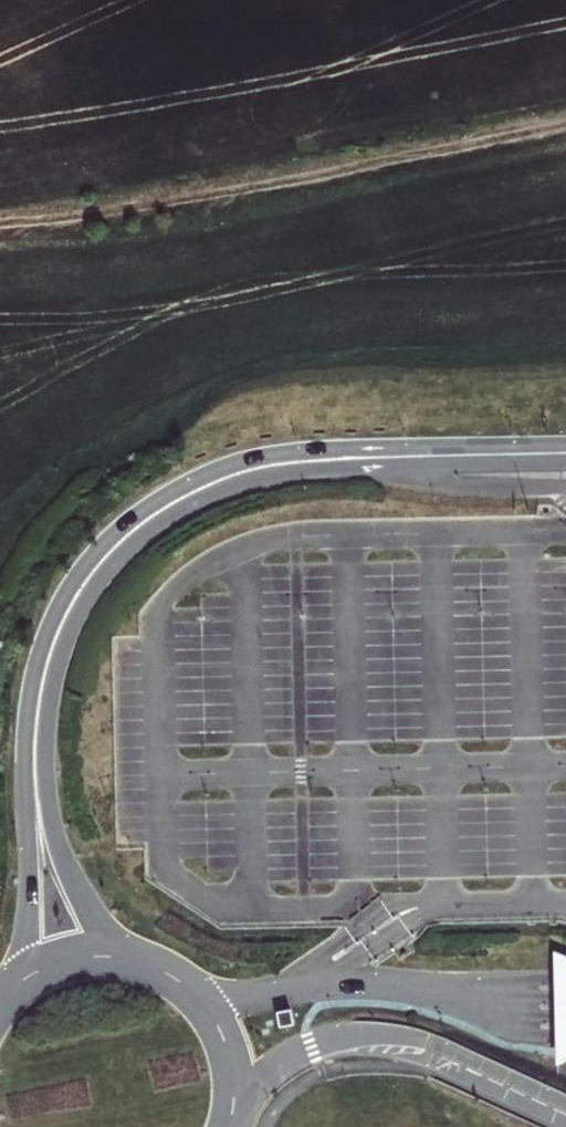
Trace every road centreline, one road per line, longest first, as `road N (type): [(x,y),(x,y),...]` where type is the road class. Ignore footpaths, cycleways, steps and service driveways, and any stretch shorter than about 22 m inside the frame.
road 1 (tertiary): [(377,459),(308,455),(227,468),(161,499),(83,569),(50,622),(30,693),(28,911),(22,952),(0,1002)]
road 2 (tertiary): [(145,967),(89,917),(51,837),(46,730),(64,647),(102,580),(176,517),(245,486),(377,459)]
road 3 (track): [(565,124),(159,210),(0,220)]
road 4 (tertiary): [(228,1126),(233,1076),(215,1024),(178,984),(145,967)]
road 5 (tertiary): [(565,454),(377,459)]
road 6 (tertiary): [(145,967),(72,962),(38,975),(0,1005)]

